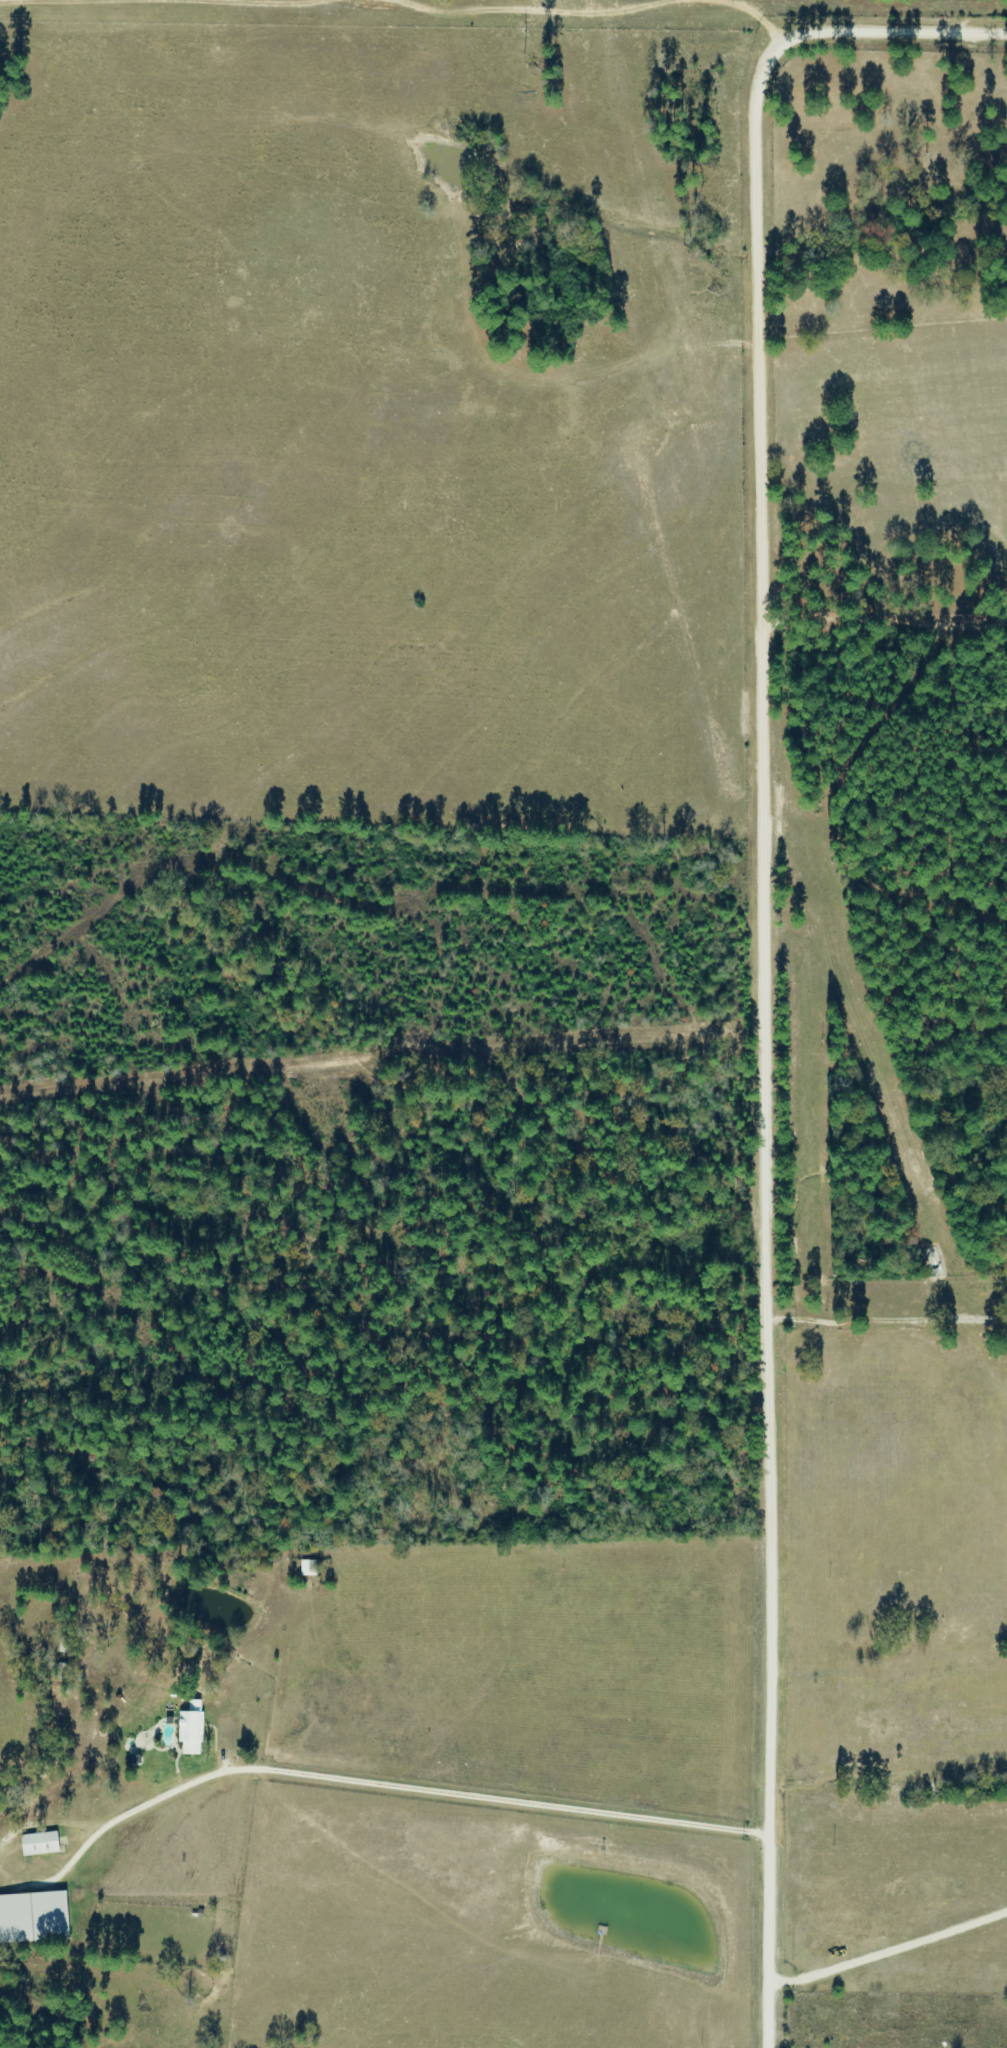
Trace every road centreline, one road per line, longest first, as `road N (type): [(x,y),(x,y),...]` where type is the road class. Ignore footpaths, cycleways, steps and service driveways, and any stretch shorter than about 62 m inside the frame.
road 1 (residential): [(750,2047),(757,132),(777,43),(816,23),(1006,31)]

